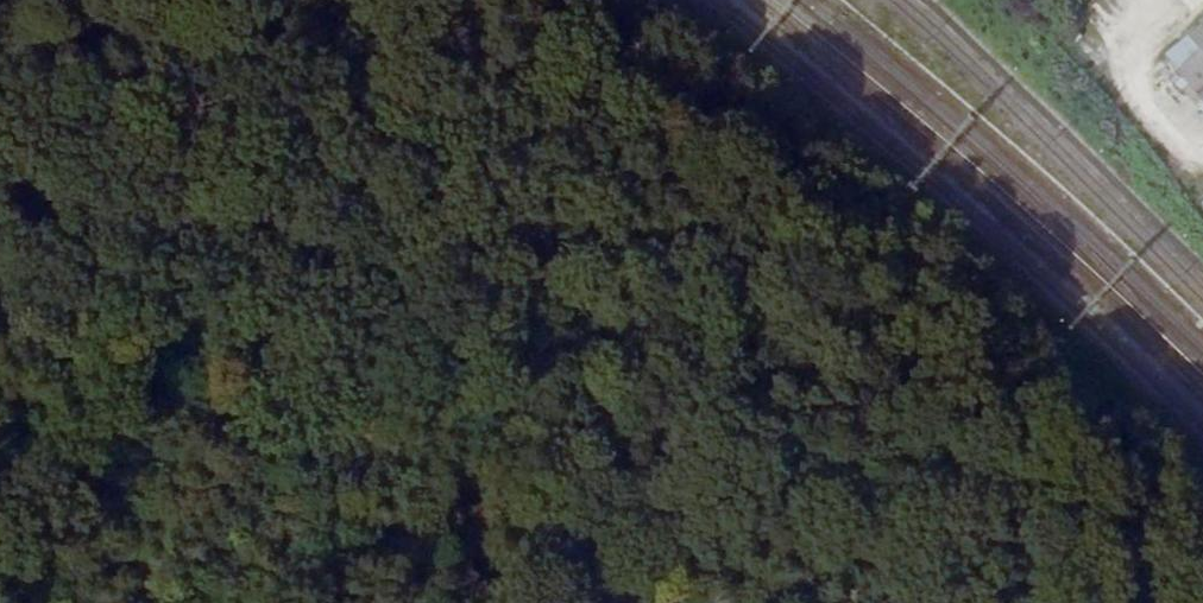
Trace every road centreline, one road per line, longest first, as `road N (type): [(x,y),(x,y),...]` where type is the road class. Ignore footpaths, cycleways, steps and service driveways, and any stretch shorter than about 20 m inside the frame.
road 1 (track): [(32,0),(944,602)]
road 2 (track): [(0,341),(570,503),(883,602)]

